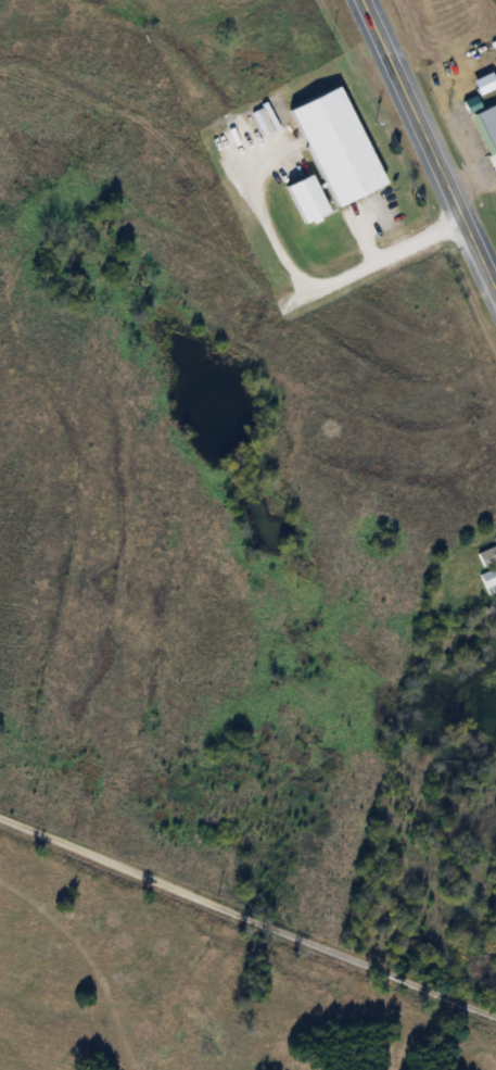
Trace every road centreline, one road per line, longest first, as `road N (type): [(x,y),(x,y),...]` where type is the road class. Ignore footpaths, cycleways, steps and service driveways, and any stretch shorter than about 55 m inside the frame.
road 1 (primary): [(495,284),(365,0)]

